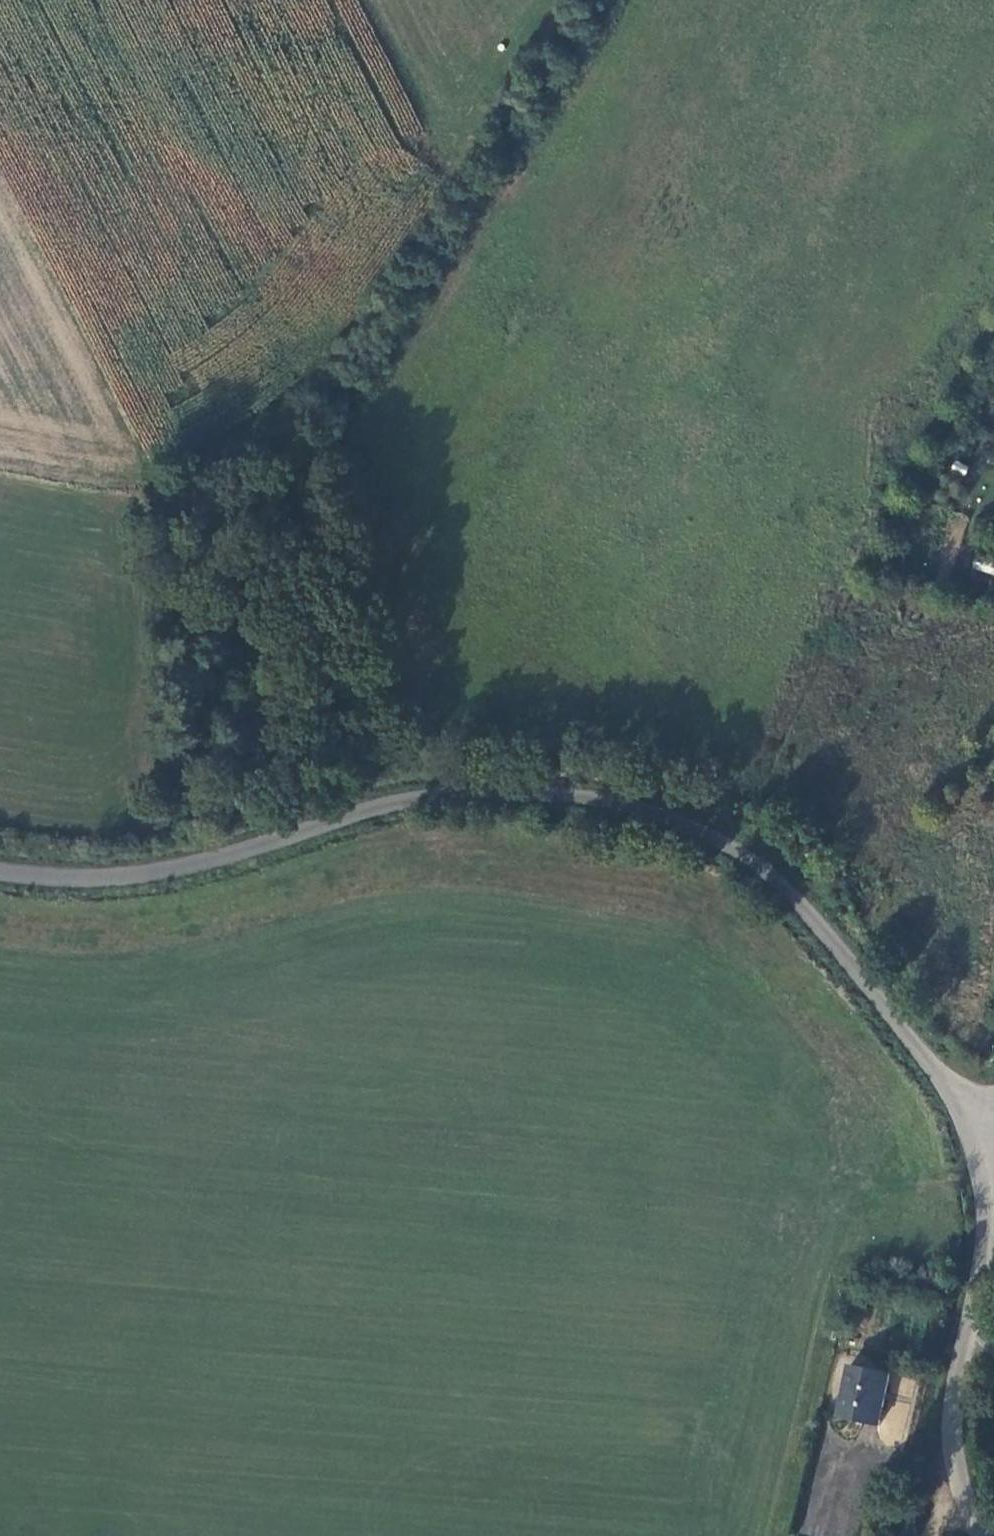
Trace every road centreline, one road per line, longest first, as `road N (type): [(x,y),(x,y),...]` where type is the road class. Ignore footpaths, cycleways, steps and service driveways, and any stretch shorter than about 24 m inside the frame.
road 1 (unclassified): [(993,1138),(802,902),(704,832),(645,814),(524,795),(453,796),(184,868),(0,872)]
road 2 (unclassified): [(993,1520),(966,1452),(964,1393),(993,1224)]

